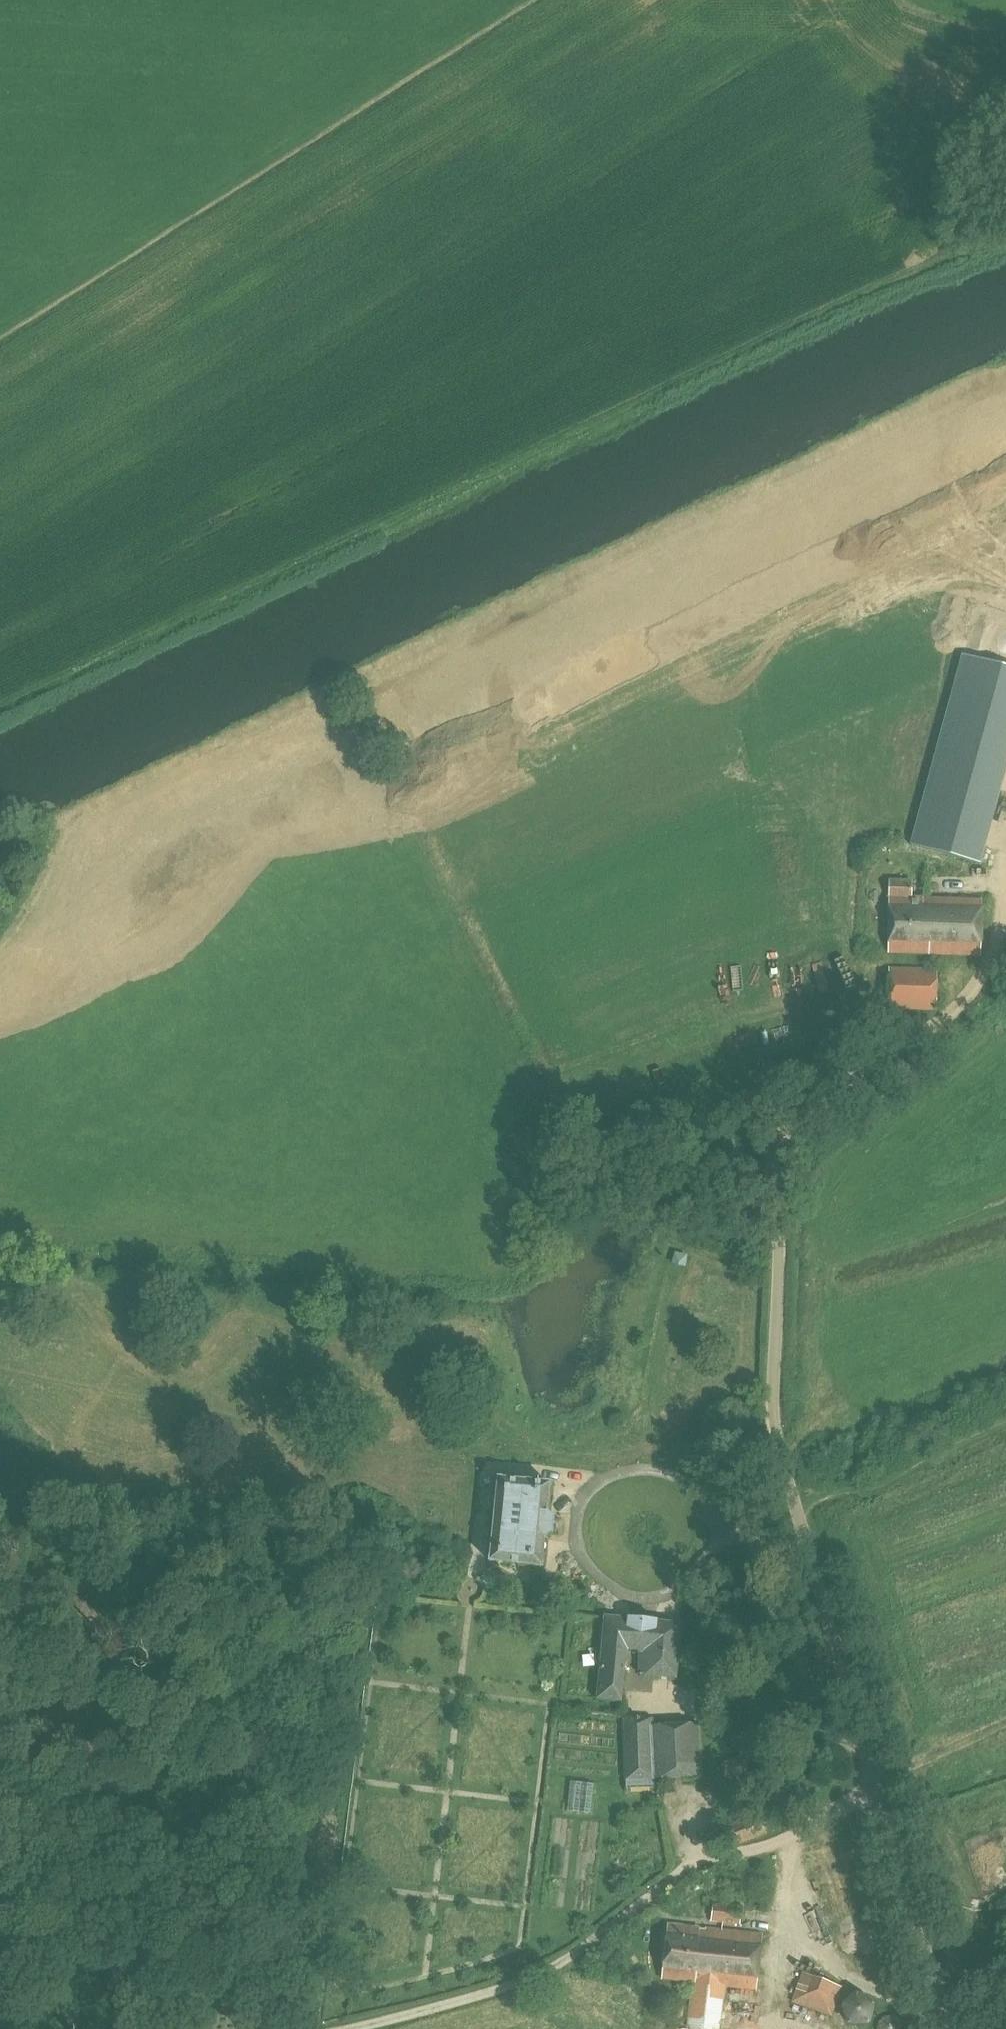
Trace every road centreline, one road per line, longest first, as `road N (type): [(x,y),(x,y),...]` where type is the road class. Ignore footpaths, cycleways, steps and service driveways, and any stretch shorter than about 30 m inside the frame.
road 1 (track): [(342,2028),(505,1988),(554,1967),(681,1871),(786,1840),(882,1795)]
road 2 (unclassified): [(949,2028),(793,1510)]

